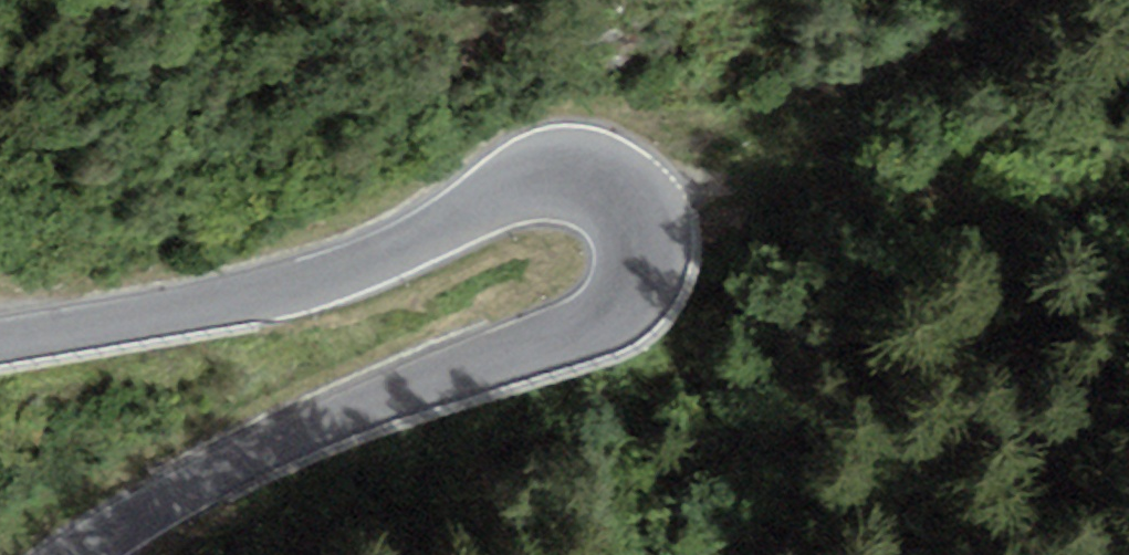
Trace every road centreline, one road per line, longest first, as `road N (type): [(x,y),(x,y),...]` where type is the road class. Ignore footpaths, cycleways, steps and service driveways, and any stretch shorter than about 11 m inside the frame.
road 1 (tertiary): [(81,554),(289,437),(606,316),(626,300),(651,260),(643,217),(609,179),(579,171),(543,176),(428,233),(300,281),(0,338)]
road 2 (track): [(630,197),(765,188),(1008,191),(1128,166)]

